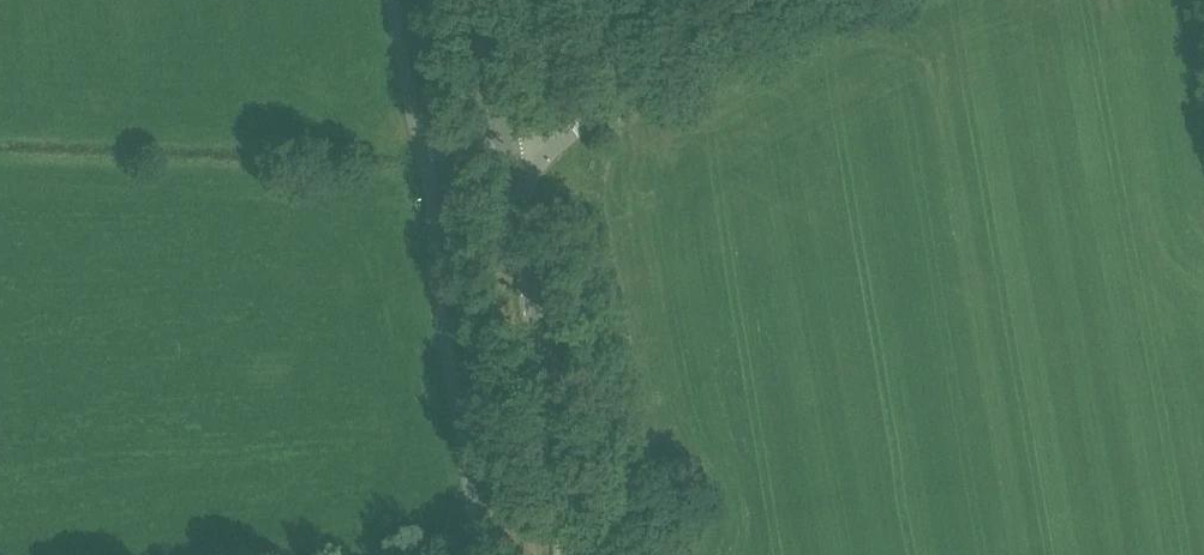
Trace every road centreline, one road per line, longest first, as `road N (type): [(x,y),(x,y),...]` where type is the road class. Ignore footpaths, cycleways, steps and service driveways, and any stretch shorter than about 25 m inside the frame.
road 1 (secondary): [(577,554),(511,152)]
road 2 (unclassified): [(511,152),(580,123),(756,0)]
road 3 (secondary): [(511,152),(486,0)]

